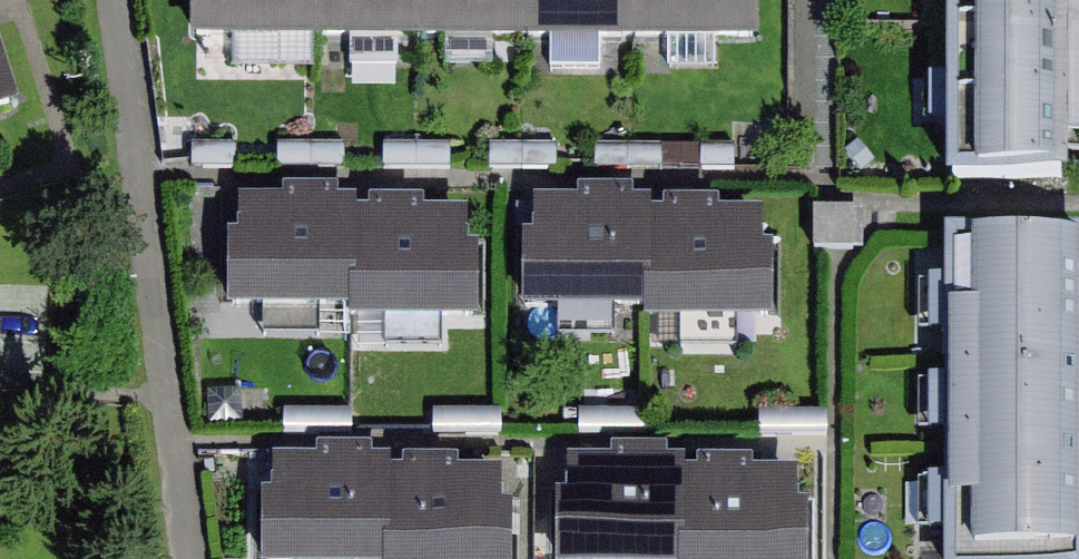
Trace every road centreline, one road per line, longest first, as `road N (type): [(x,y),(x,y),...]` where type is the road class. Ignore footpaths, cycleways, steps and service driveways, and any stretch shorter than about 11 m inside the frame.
road 1 (residential): [(187,558),(117,0)]

